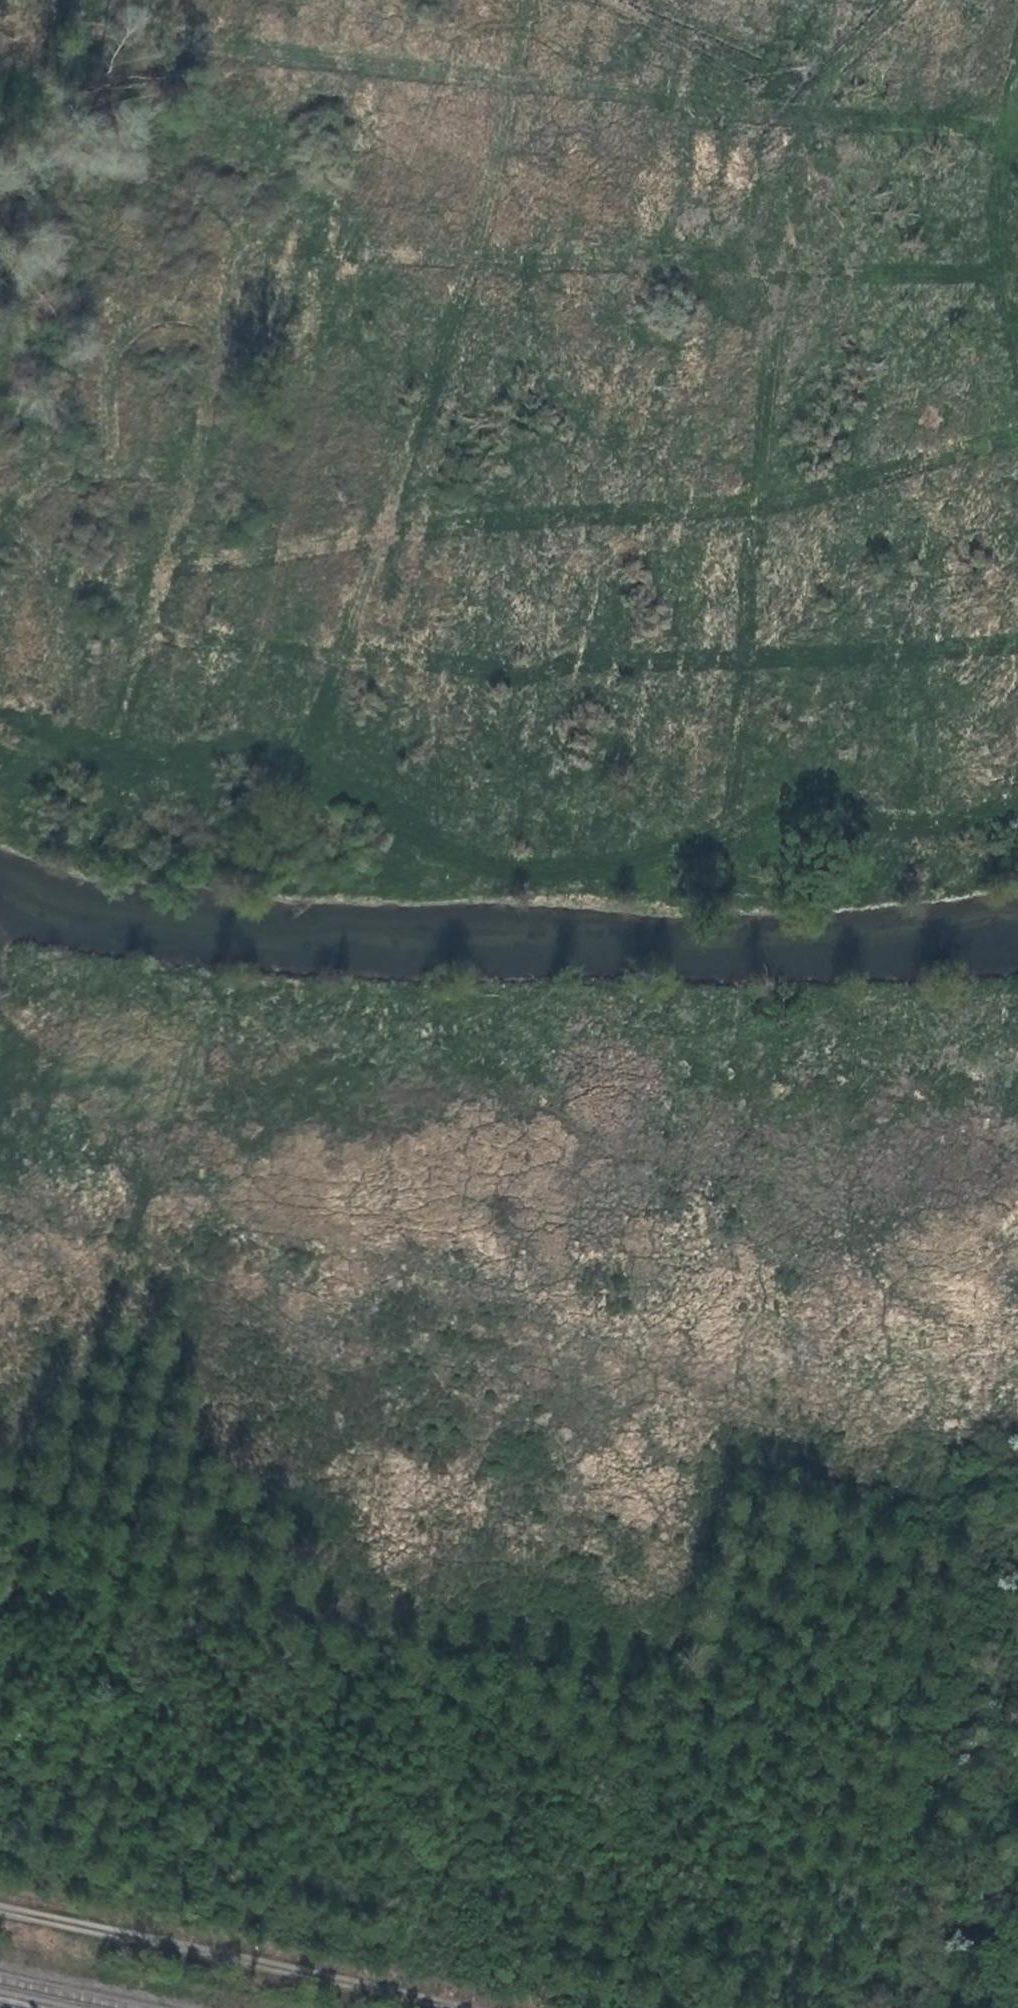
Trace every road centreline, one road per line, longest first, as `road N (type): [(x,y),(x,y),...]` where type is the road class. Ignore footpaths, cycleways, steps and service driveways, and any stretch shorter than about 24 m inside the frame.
road 1 (track): [(458,2007),(179,1939),(0,1906)]

